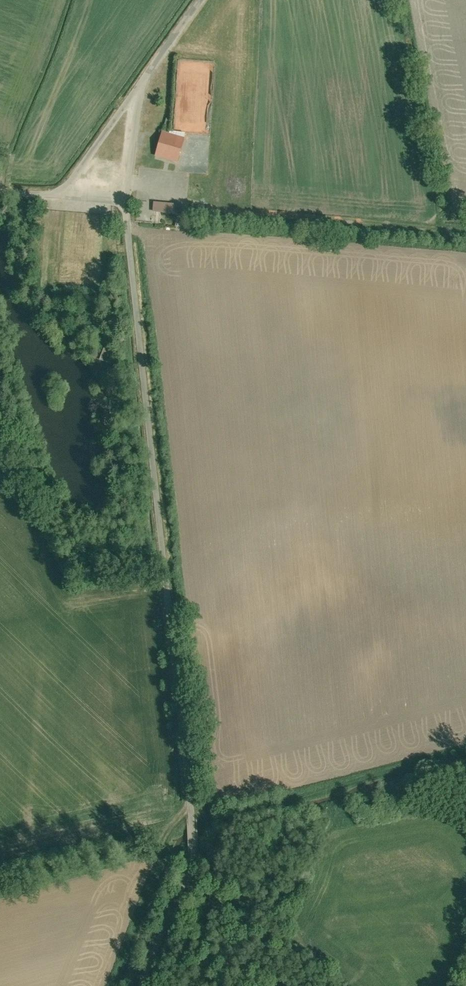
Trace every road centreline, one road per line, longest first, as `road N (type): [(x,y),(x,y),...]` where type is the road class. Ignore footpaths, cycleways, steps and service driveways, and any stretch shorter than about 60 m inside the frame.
road 1 (unclassified): [(141,985),(193,857),(192,816),(125,204)]
road 2 (track): [(182,883),(271,934),(361,922)]
road 3 (unclassified): [(136,92),(59,199)]

